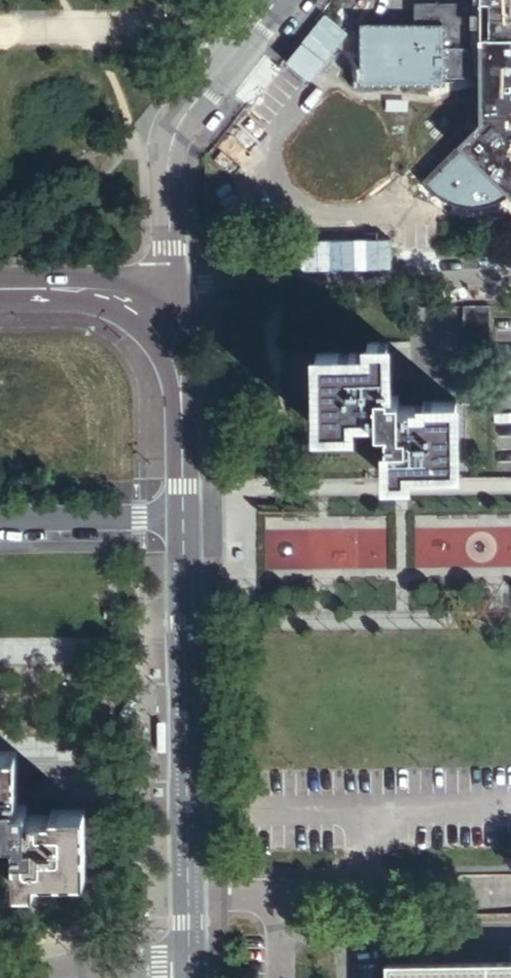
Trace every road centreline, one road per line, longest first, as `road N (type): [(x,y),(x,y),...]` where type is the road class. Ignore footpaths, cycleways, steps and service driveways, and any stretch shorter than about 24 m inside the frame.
road 1 (tertiary): [(190,961),(184,515)]
road 2 (residential): [(510,278),(164,288)]
road 3 (unclassified): [(164,288),(169,141),(277,0)]
road 4 (tertiary): [(184,515),(181,390),(152,323)]
road 5 (residential): [(184,515),(0,518)]
road 6 (residential): [(29,977),(111,963),(190,961)]
road 7 (tertiary): [(152,323),(91,292),(0,288)]

